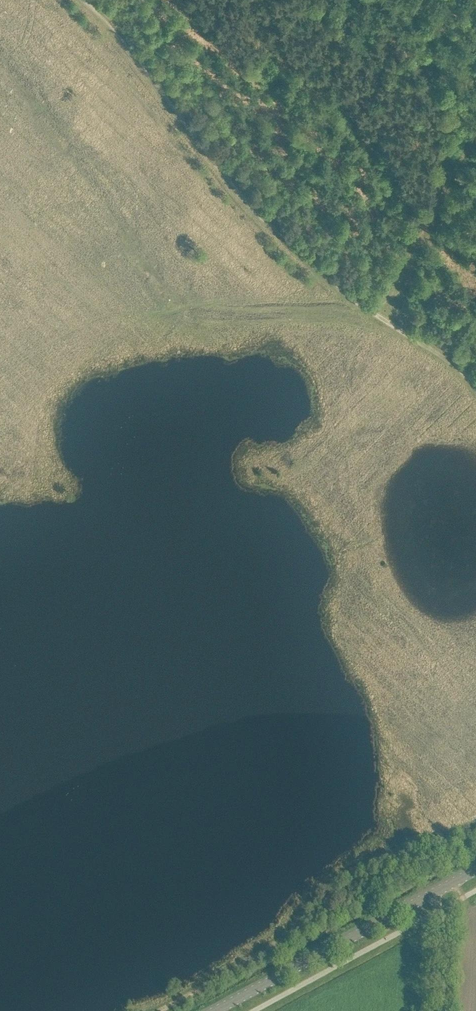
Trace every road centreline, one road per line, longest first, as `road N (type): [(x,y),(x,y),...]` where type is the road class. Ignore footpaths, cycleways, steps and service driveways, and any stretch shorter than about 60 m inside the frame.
road 1 (track): [(83,0),(290,249),(475,386)]
road 2 (track): [(475,826),(340,879),(282,942),(162,1010)]
road 3 (tertiary): [(218,1010),(475,871)]
road 4 (track): [(383,319),(443,191),(475,147)]

